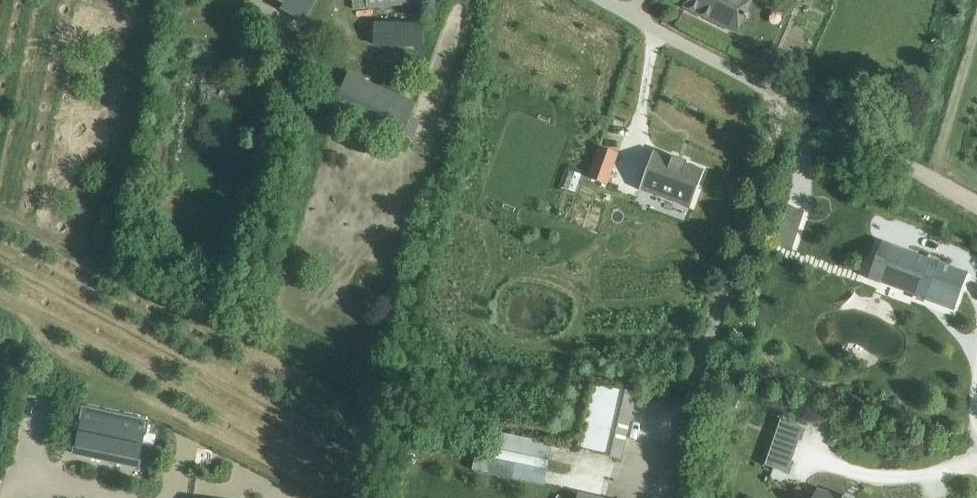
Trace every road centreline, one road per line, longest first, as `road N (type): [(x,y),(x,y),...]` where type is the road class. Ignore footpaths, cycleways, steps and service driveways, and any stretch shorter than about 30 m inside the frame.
road 1 (track): [(976,204),(781,92)]
road 2 (unclassified): [(781,92),(603,0)]

